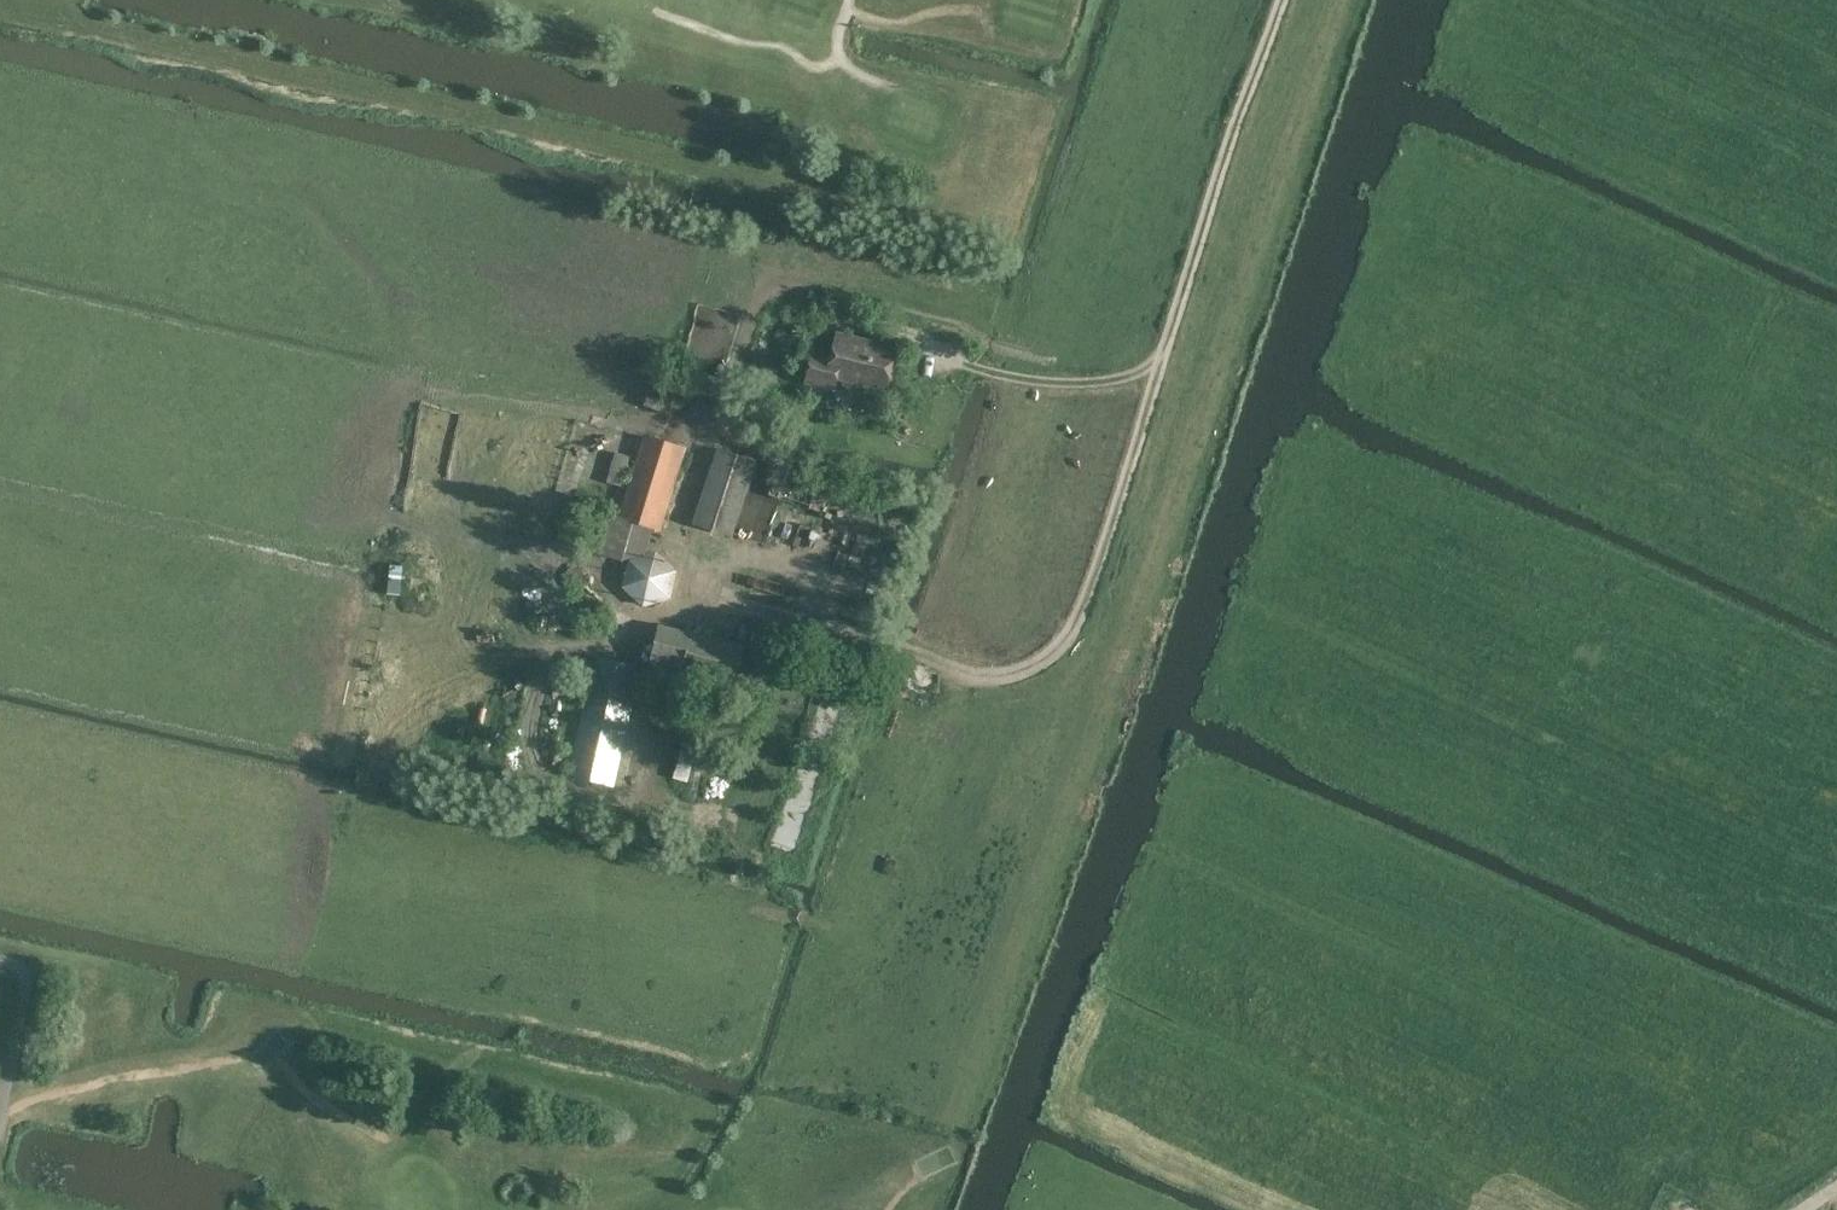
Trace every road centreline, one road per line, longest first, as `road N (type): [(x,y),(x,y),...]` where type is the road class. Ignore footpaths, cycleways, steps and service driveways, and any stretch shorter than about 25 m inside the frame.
road 1 (track): [(897,648),(1013,672),(1051,655),(1077,624),(1281,0)]

